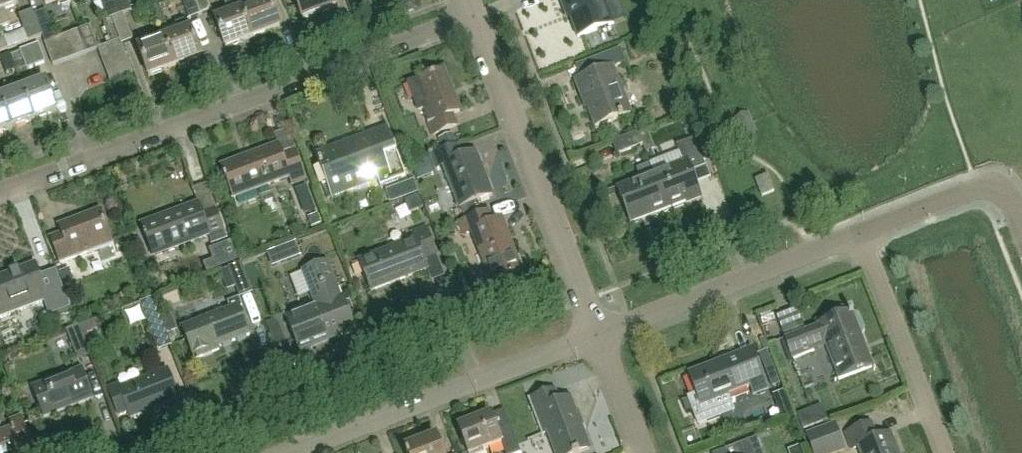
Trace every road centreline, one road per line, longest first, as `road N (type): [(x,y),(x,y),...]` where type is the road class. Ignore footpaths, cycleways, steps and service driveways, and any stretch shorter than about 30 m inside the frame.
road 1 (residential): [(0,191),(473,14)]
road 2 (residential): [(599,344),(473,14)]
road 3 (residential): [(316,452),(599,344)]
road 4 (residential): [(599,344),(863,239)]
road 5 (residential): [(948,452),(863,239)]
road 6 (residential): [(863,239),(979,190),(1008,197),(1021,217)]

